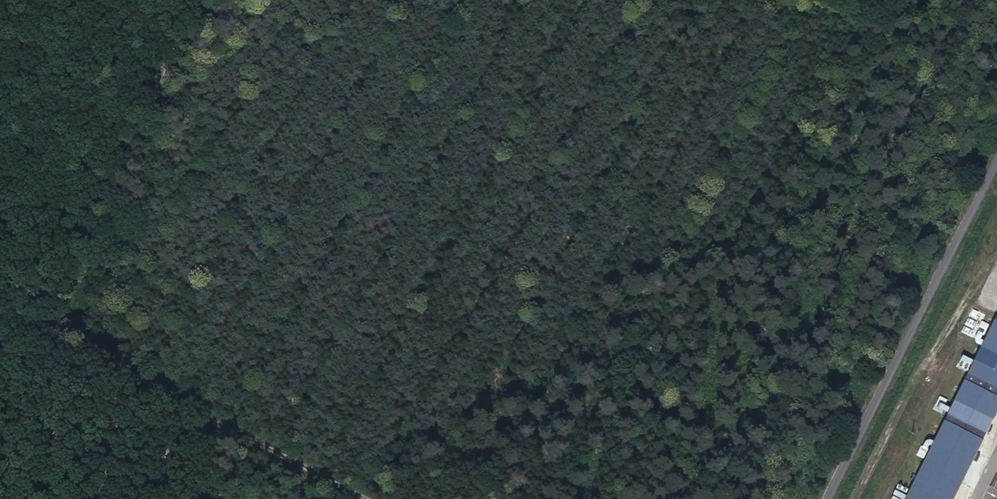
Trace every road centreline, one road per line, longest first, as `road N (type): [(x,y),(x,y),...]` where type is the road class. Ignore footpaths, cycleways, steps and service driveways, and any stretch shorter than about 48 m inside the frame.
road 1 (track): [(0,317),(369,498)]

